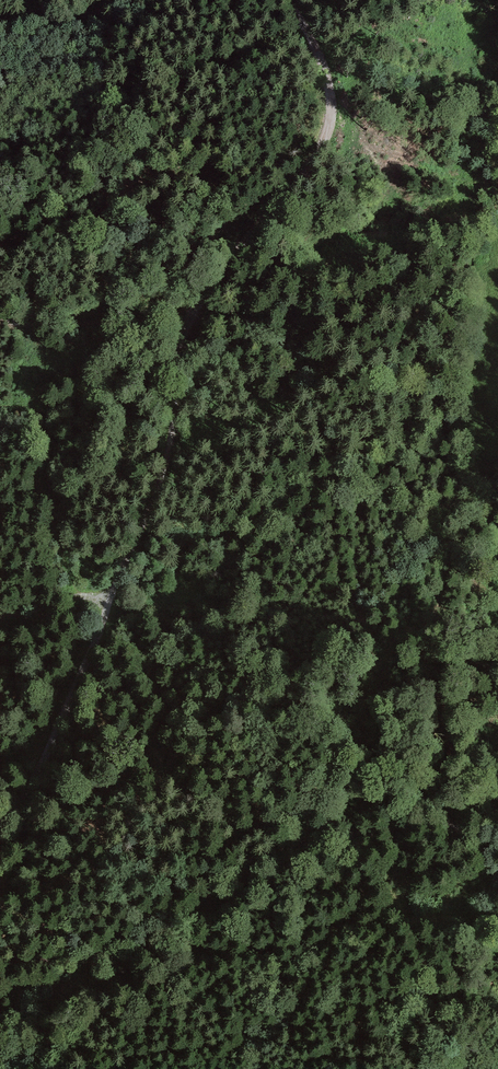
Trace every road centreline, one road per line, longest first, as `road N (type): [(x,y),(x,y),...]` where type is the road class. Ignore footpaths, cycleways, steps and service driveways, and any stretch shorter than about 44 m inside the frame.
road 1 (track): [(0,832),(20,811),(89,668),(142,534),(169,454),(181,349),(195,307),(305,174),(330,130),(326,74),(284,0)]
road 2 (track): [(497,881),(470,836),(435,824),(398,827),(264,860),(155,932),(107,952),(0,958)]
road 3 (track): [(0,409),(45,405),(125,372),(179,363)]
road 4 (track): [(0,22),(87,17),(120,0)]

